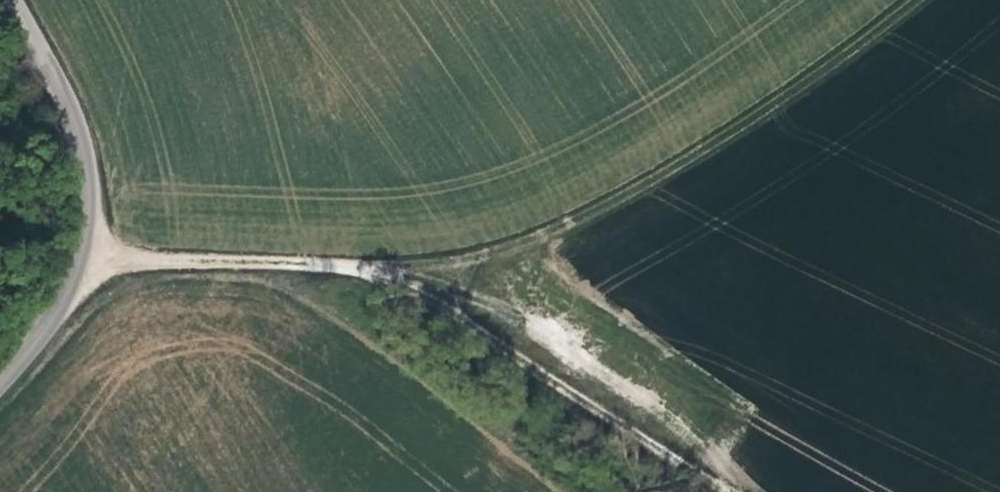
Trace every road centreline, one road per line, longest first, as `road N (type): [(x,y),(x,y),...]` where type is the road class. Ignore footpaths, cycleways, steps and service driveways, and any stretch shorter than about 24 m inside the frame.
road 1 (track): [(915,0),(796,88),(618,200),(486,254),(374,270)]
road 2 (tertiary): [(0,387),(68,297),(93,204),(78,125),(11,0)]
road 3 (track): [(374,270),(427,293),(725,491)]
road 4 (track): [(84,252),(374,270)]

